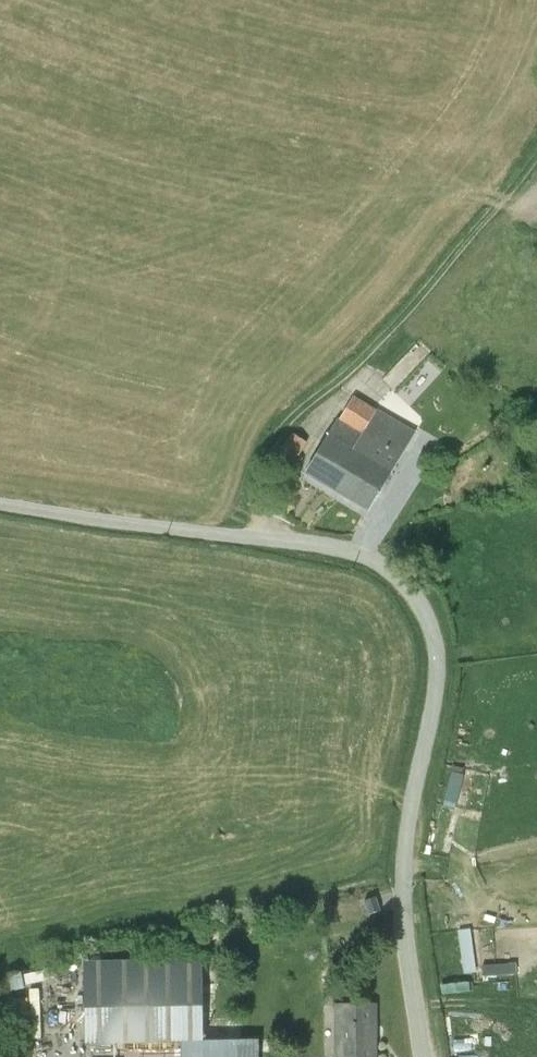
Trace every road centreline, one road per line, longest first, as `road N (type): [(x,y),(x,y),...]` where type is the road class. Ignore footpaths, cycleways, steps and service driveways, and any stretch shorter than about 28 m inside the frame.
road 1 (unclassified): [(430,1056),(405,878),(442,645),(434,607),(412,568),(391,551),(343,534),(0,486)]
road 2 (track): [(254,521),(266,432),(374,333),(536,142)]

